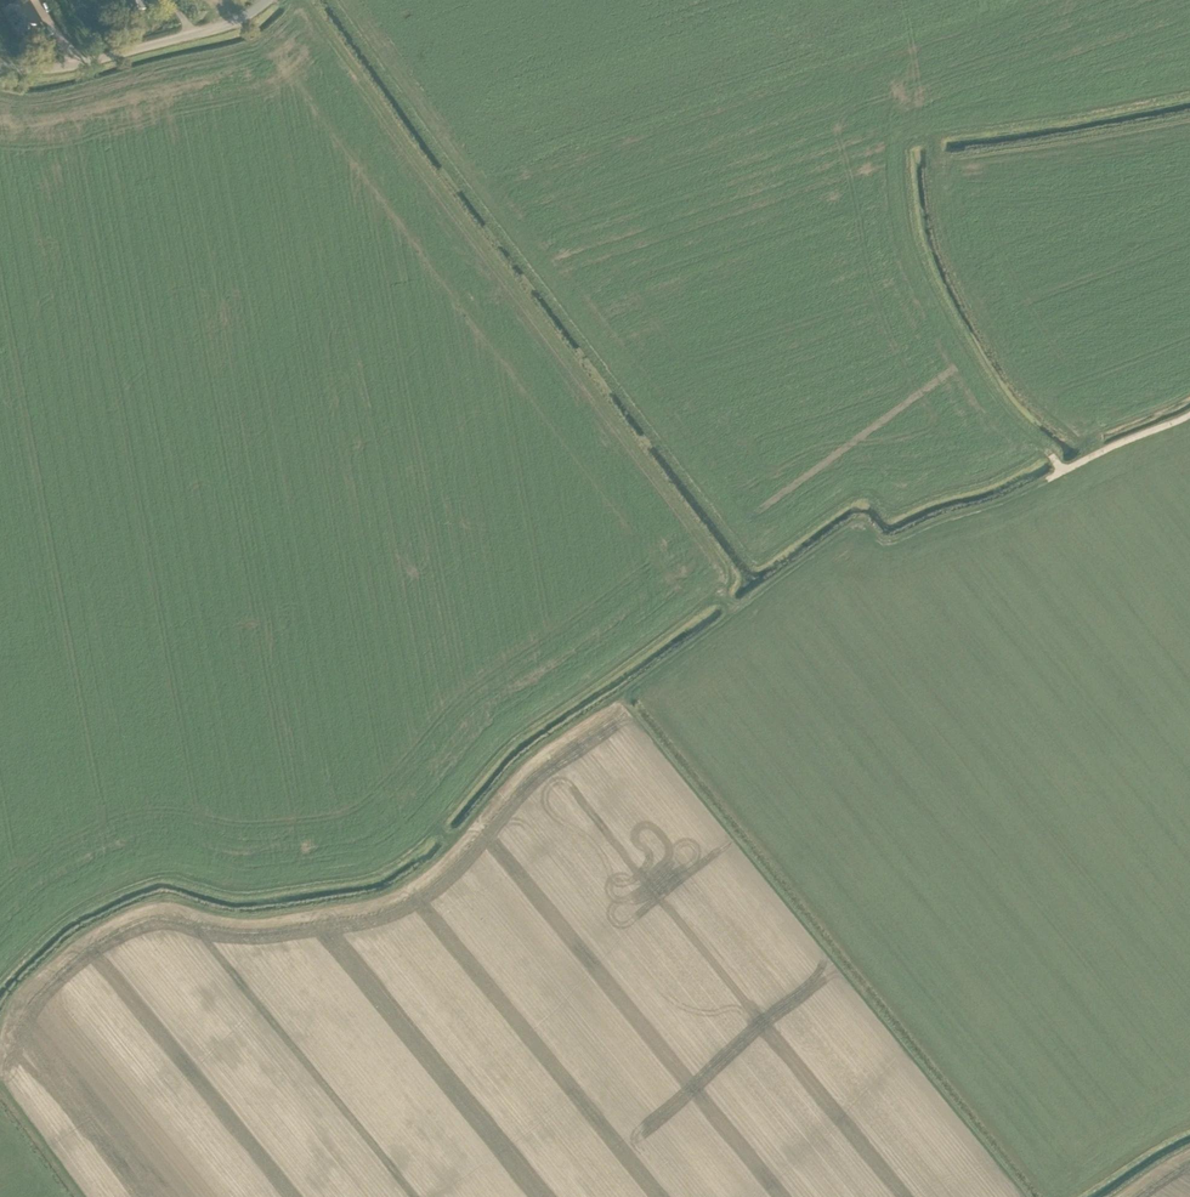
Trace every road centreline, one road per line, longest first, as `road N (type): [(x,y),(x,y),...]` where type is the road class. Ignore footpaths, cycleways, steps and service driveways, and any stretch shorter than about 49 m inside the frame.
road 1 (track): [(590,720),(852,531),(887,548),(1048,480)]
road 2 (unclassified): [(0,72),(96,67),(212,35),(269,0)]

